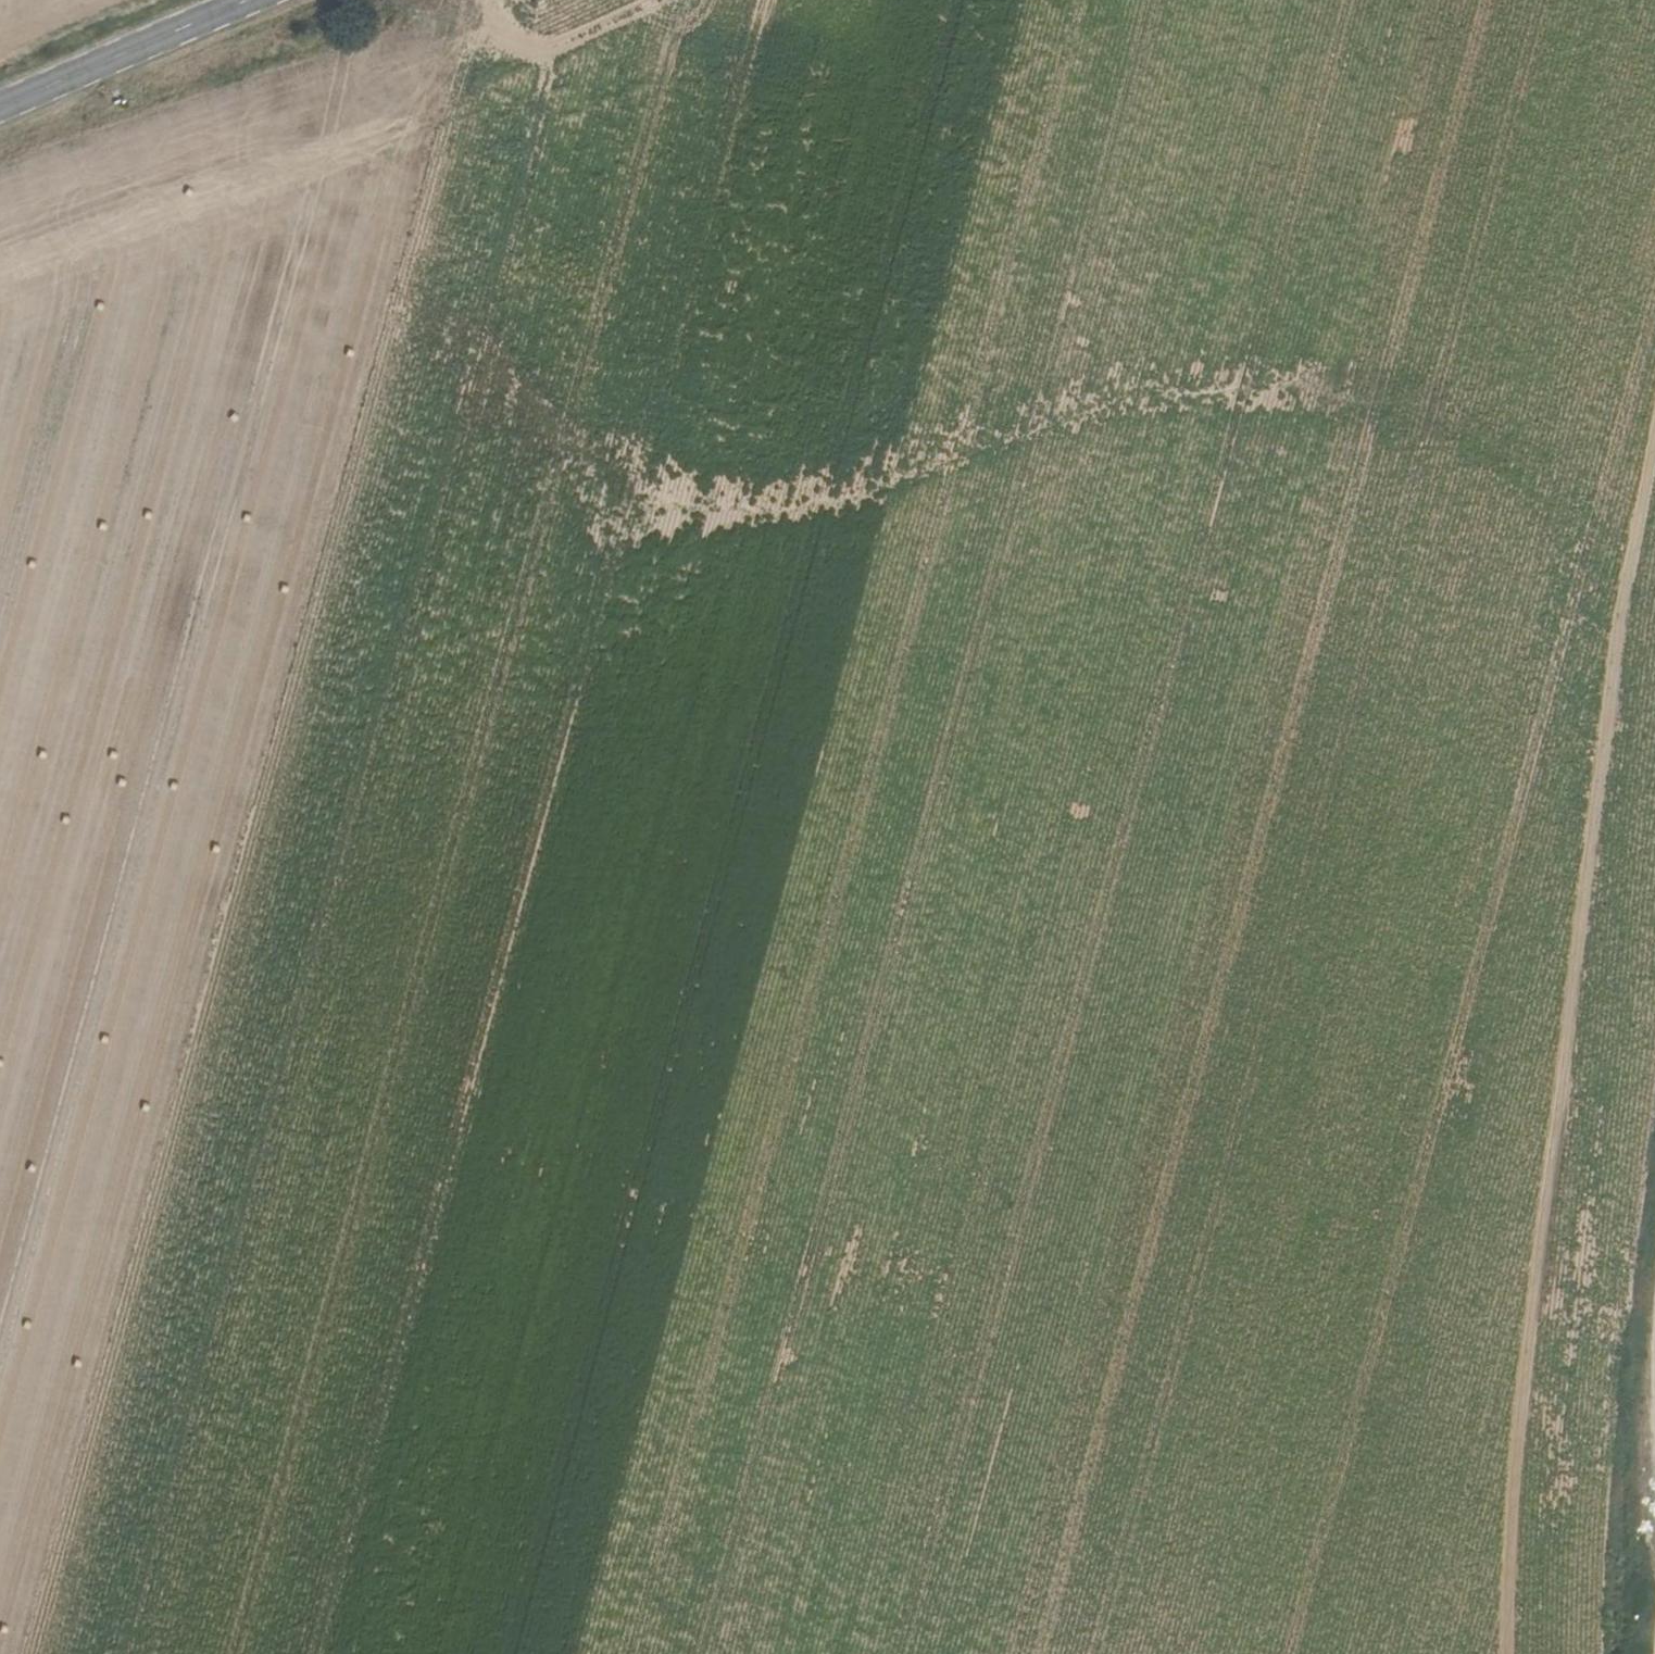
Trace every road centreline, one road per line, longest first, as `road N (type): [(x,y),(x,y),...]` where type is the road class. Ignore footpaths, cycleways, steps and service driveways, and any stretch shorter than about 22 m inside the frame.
road 1 (tertiary): [(0,105),(243,0)]

